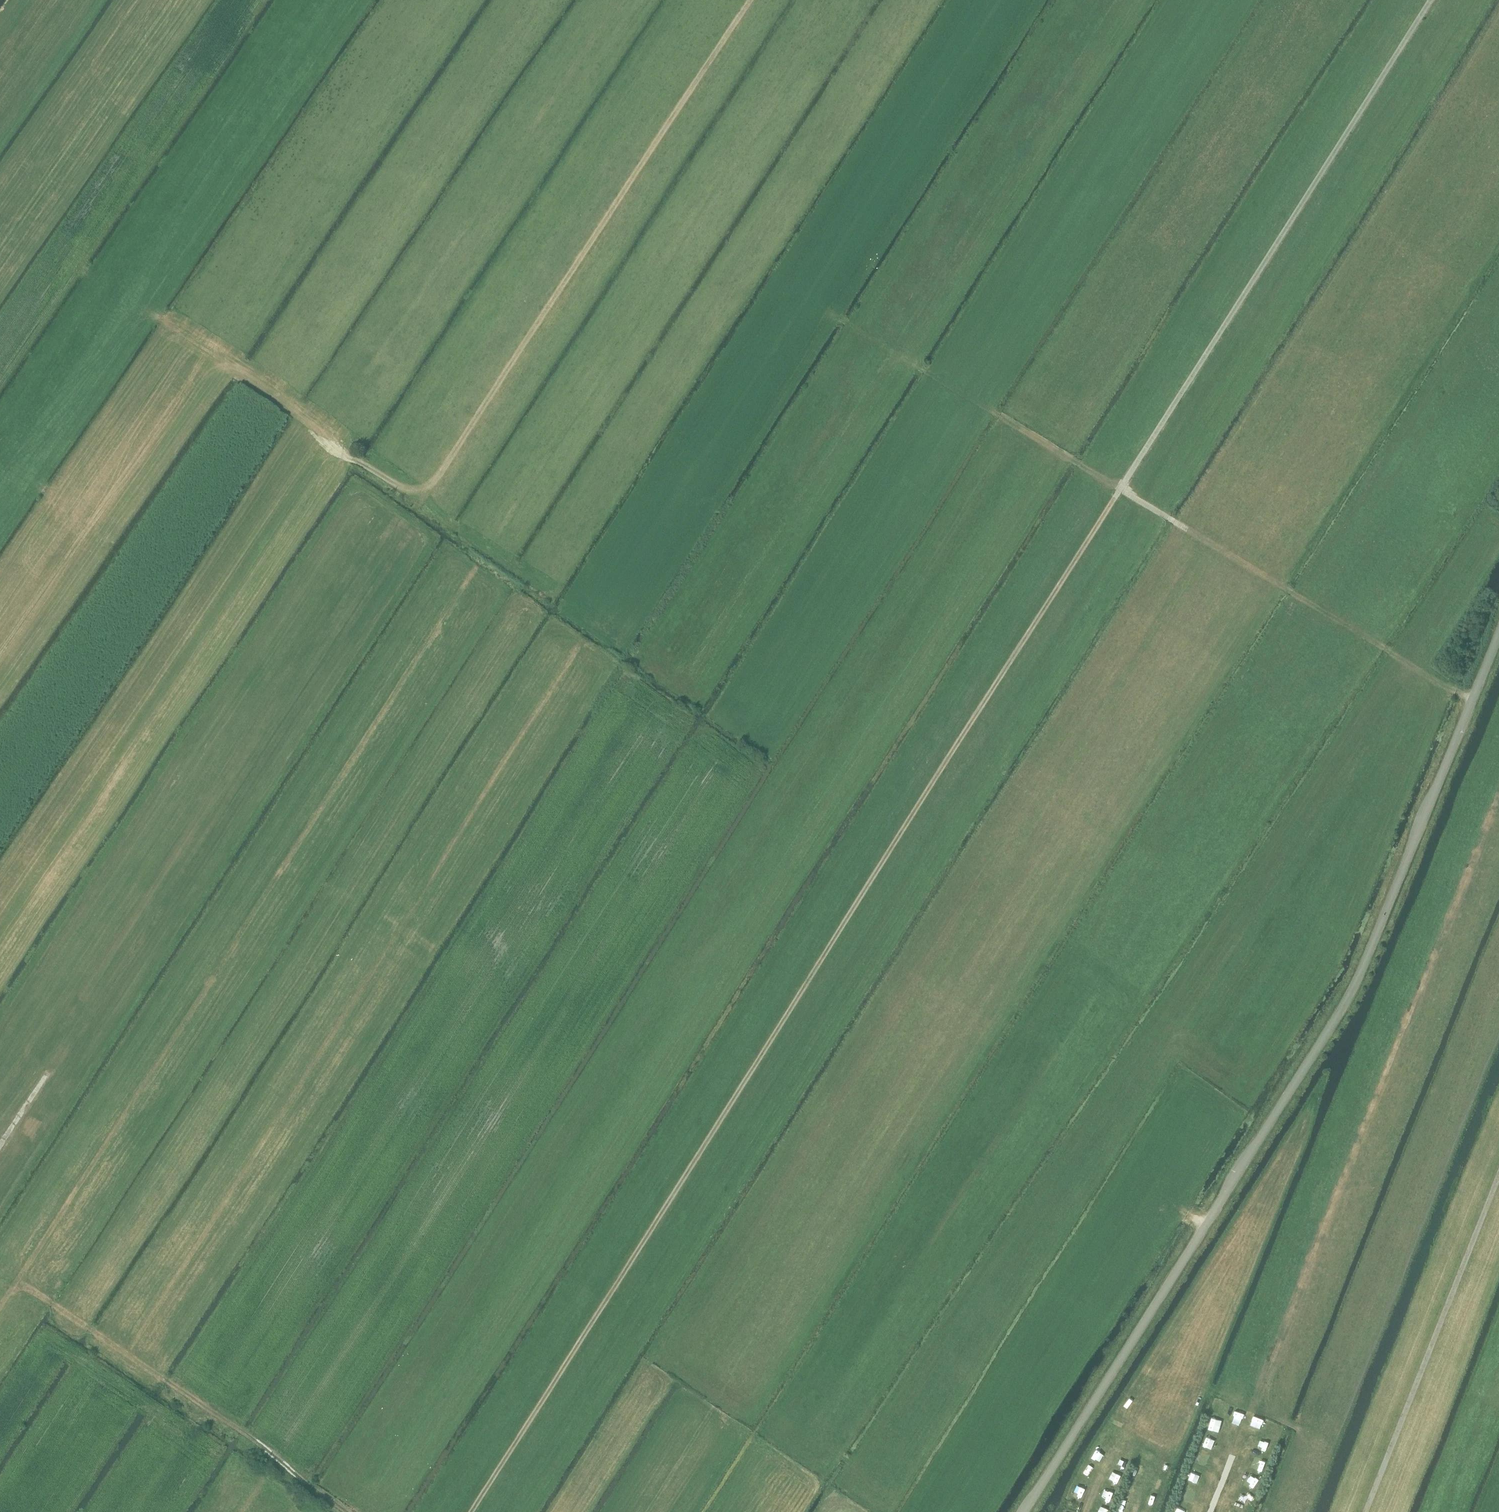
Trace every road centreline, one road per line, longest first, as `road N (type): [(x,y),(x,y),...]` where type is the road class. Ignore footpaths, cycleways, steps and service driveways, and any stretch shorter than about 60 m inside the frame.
road 1 (track): [(1121,488),(471,1511)]
road 2 (unclassified): [(1023,1511),(1348,1004),(1498,638)]
road 3 (track): [(751,0),(429,489),(409,492),(388,481),(229,363)]
road 4 (track): [(1430,0),(1121,488)]
road 5 (track): [(349,1511),(20,1278),(89,1172)]
road 6 (track): [(1121,488),(1473,703)]
road 7 (track): [(1366,1511),(1498,1175)]
road 8 (track): [(837,318),(1121,488)]

